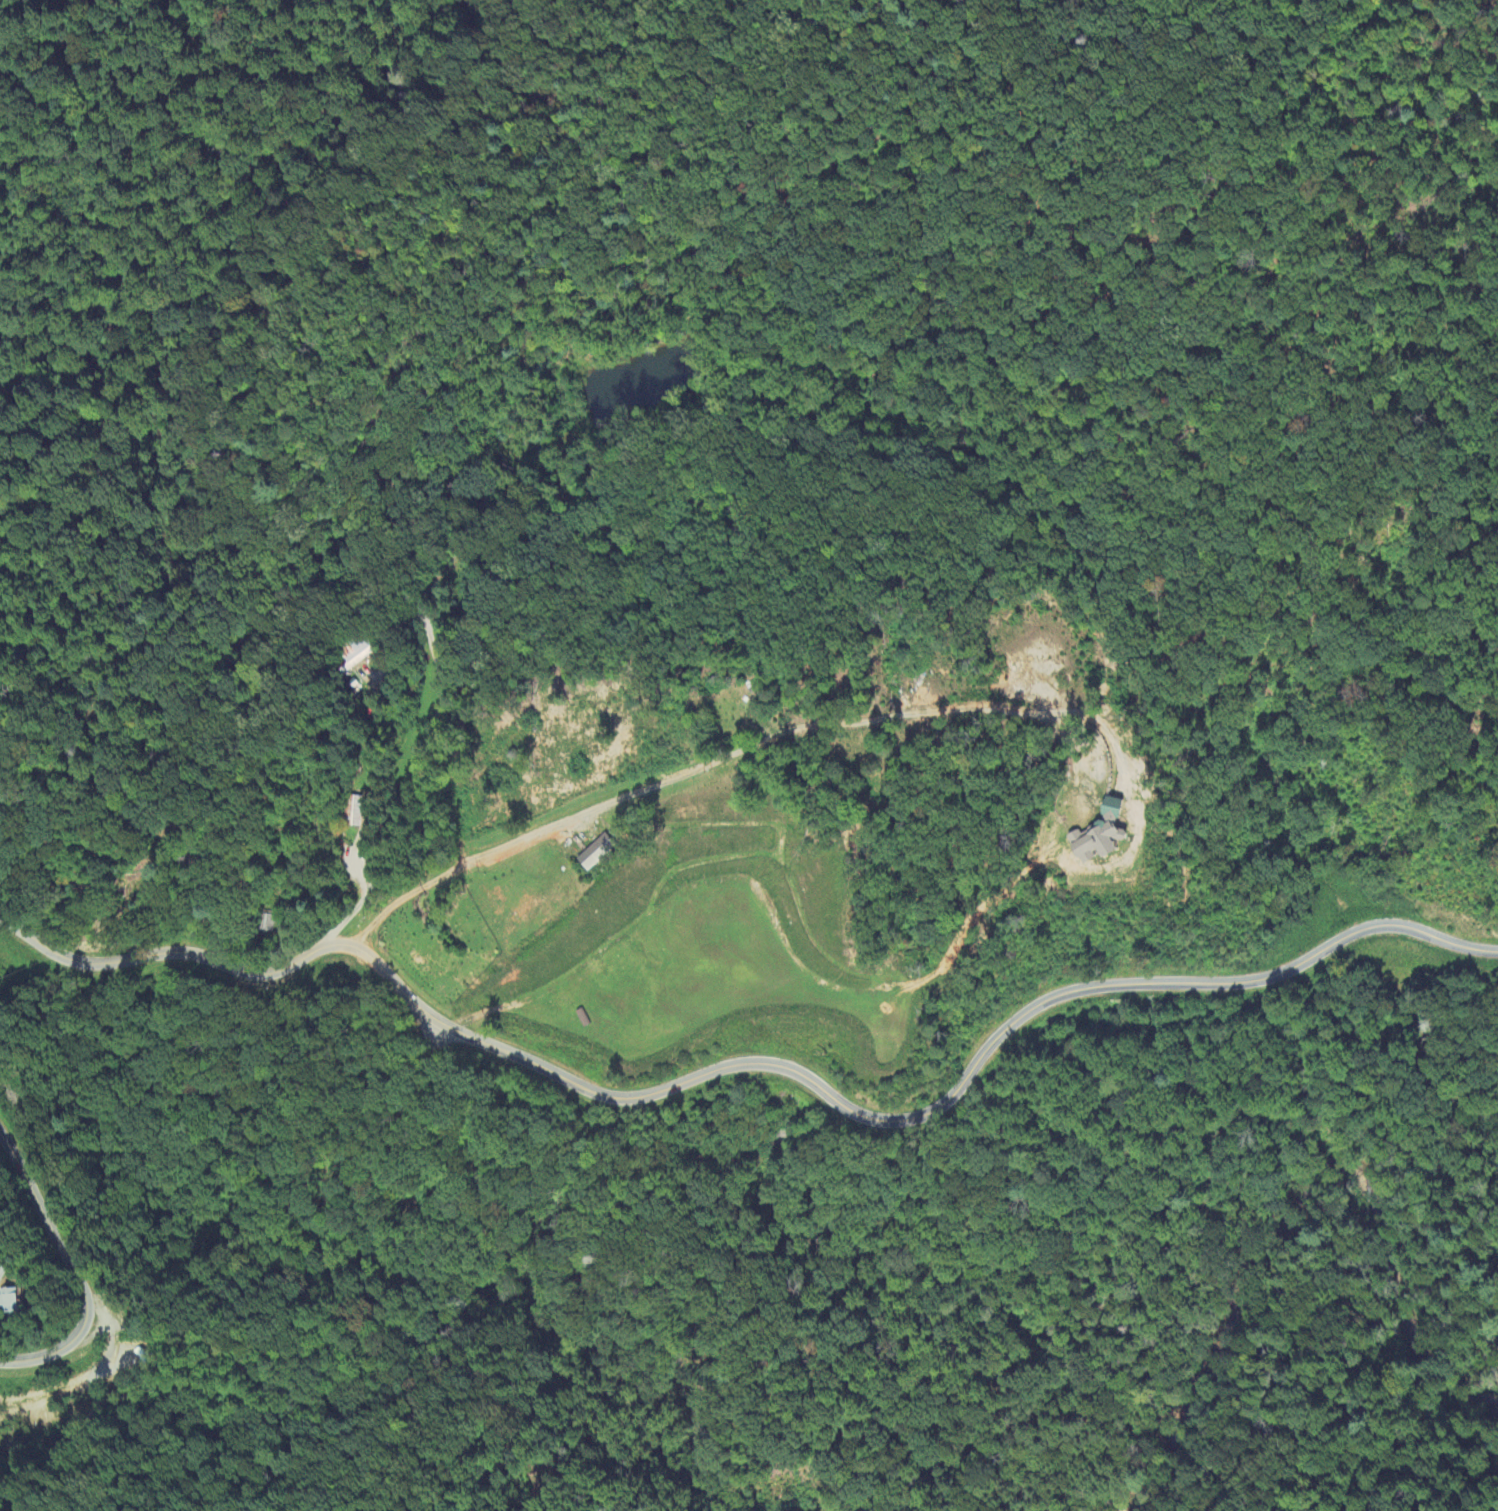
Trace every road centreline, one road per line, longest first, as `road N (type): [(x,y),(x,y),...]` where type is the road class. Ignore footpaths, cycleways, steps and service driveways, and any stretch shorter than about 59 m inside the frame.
road 1 (tertiary): [(0,928),(61,947),(283,967),(349,947),(402,989),(602,1099),(646,1102),(758,1061),(798,1068),(857,1116),(914,1124),(960,1086),(1020,1011),(1080,986),(1268,983),(1360,932),(1407,928),(1497,954)]
road 2 (residential): [(370,678),(385,670),(398,618),(407,610),(423,616),(443,681),(441,703),(370,888),(331,931),(326,954)]
road 3 (tertiary): [(0,1363),(91,1342),(95,1295),(70,1222),(0,1102)]

